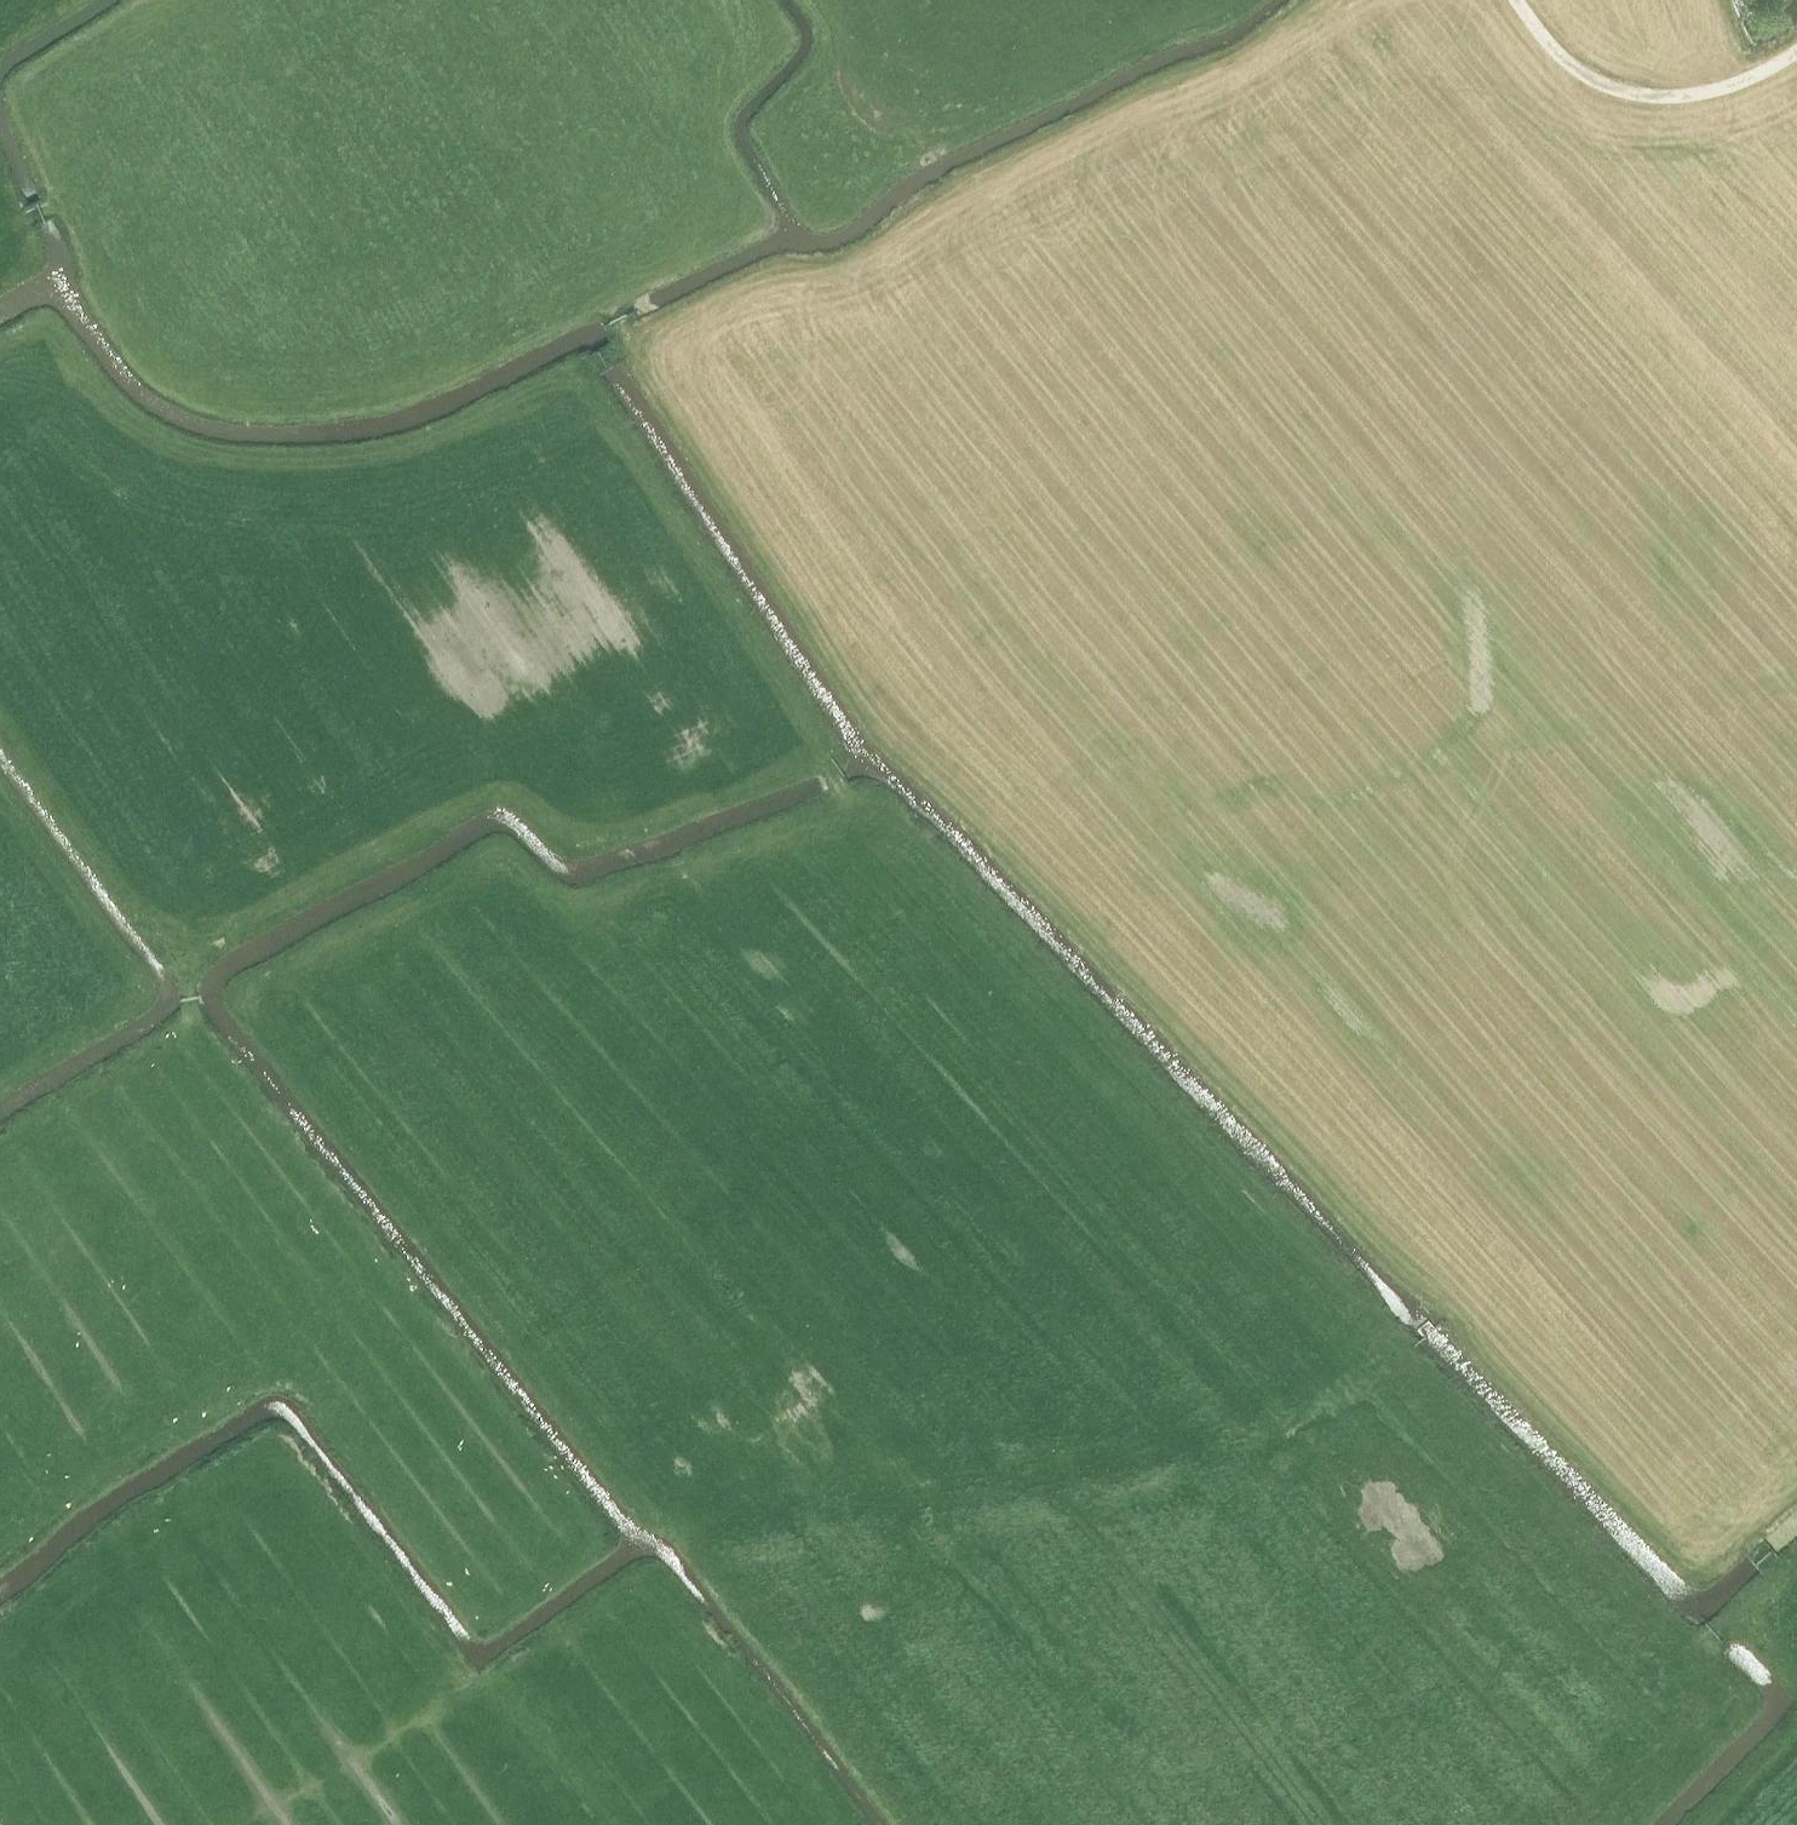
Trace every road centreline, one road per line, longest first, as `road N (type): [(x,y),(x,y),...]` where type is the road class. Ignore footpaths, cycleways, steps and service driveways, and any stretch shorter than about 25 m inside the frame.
road 1 (track): [(1517,0),(1557,58),(1624,95),(1680,99),(1745,84),(1796,51)]

